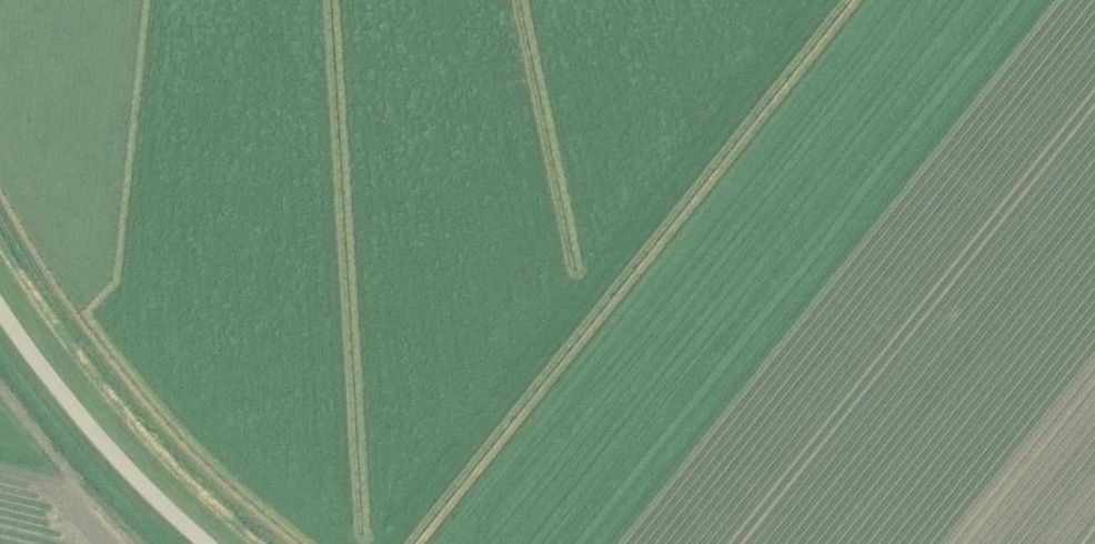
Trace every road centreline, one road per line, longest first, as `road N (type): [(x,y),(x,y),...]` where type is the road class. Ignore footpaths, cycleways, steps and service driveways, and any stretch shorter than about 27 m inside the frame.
road 1 (unclassified): [(216,543),(59,393),(0,303)]

